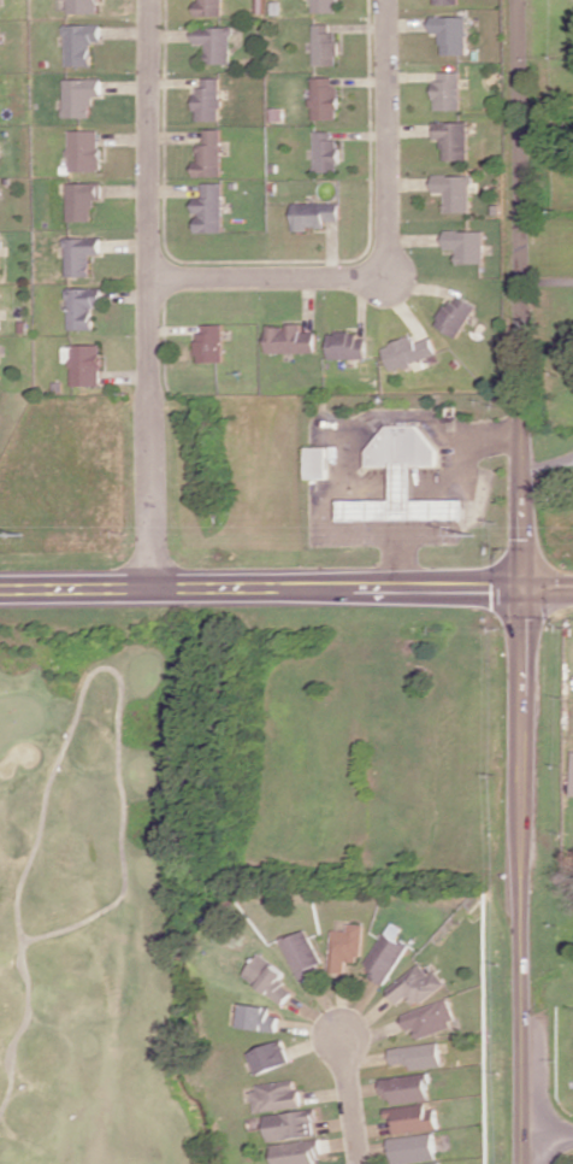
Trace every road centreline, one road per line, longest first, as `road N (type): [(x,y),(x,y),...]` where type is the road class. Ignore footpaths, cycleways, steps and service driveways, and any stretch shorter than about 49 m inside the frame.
road 1 (secondary): [(521,1163),(519,0)]
road 2 (residential): [(156,589),(151,0)]
road 3 (secondary): [(0,590),(520,590)]
road 4 (residential): [(390,199),(390,282),(154,283)]
road 5 (residential): [(389,0),(390,199)]
road 6 (residential): [(341,1036),(358,1163)]

